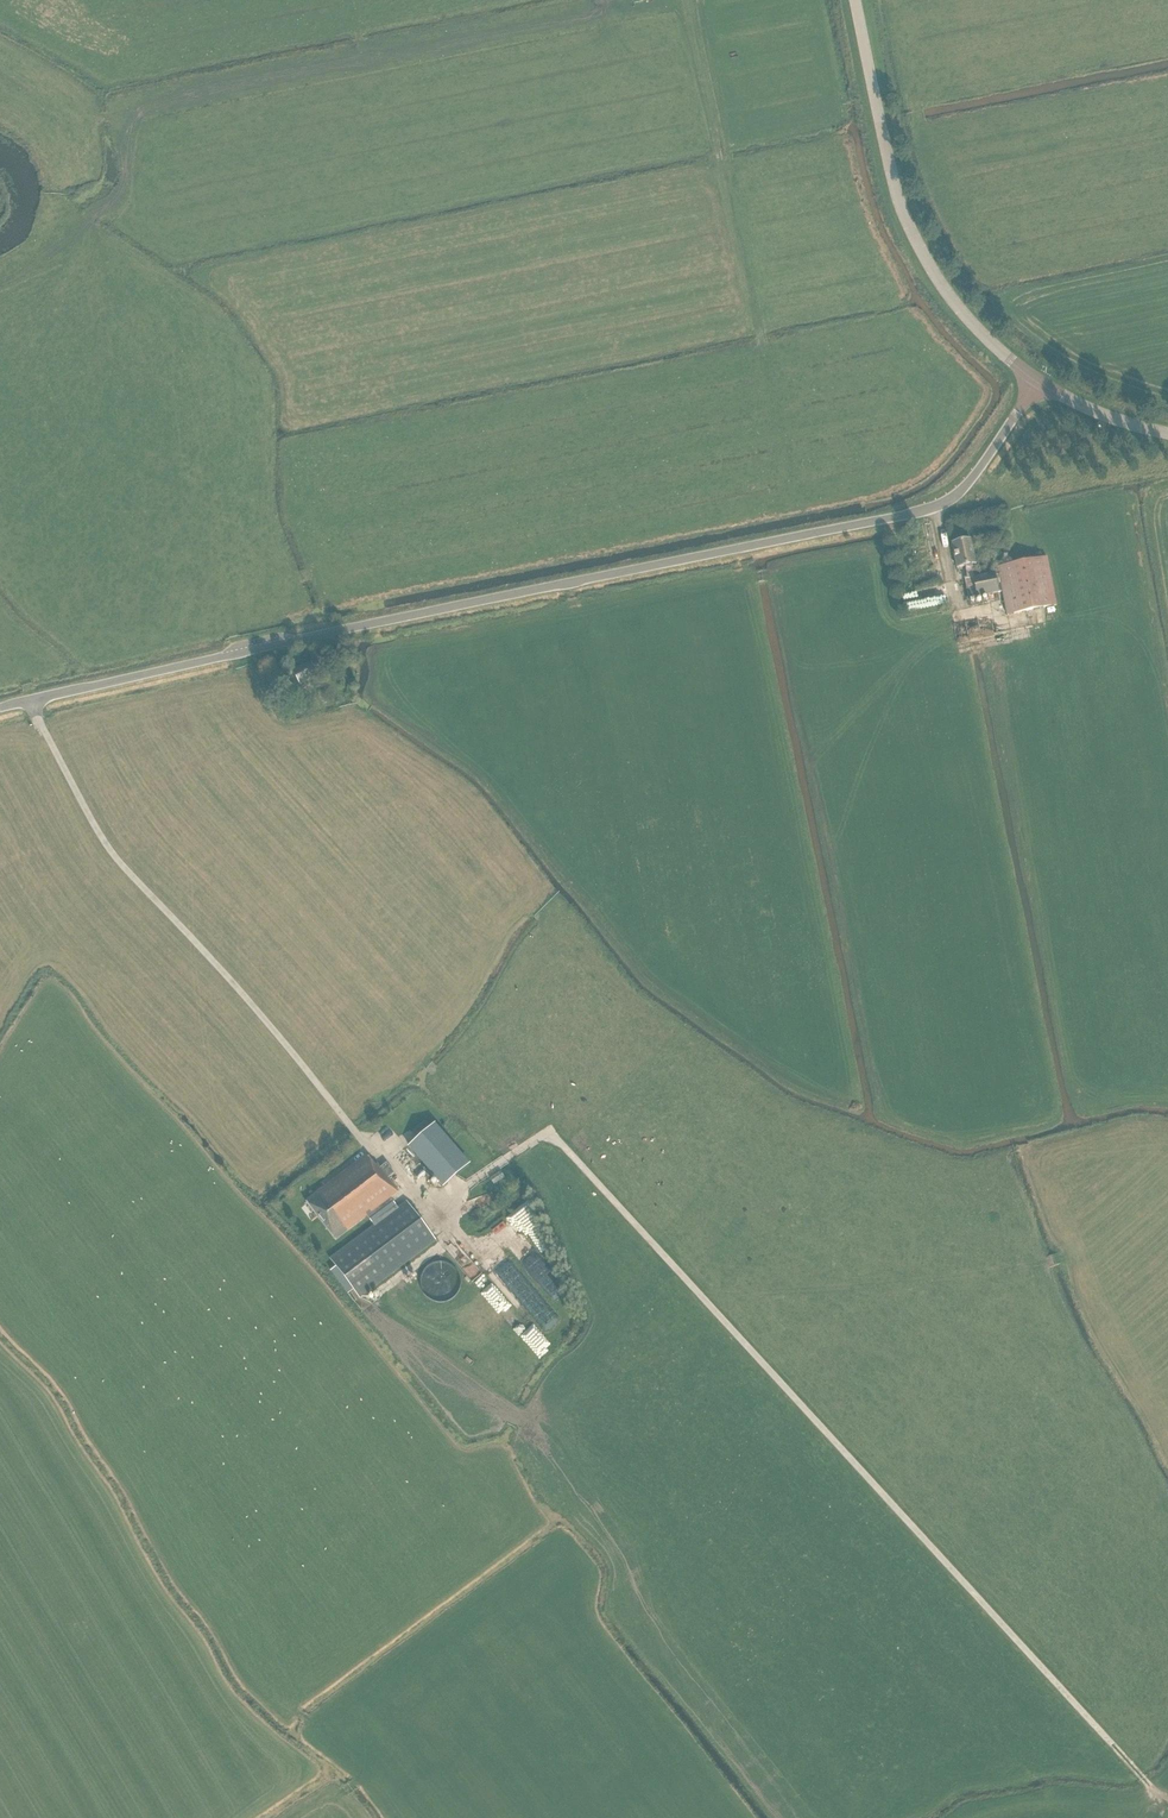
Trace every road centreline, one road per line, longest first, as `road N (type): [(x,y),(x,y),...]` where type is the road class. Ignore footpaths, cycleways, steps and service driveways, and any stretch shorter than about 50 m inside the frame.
road 1 (tertiary): [(0,707),(934,507),(964,488),(1039,381)]
road 2 (track): [(440,1211),(525,1143),(556,1136),(1154,1789),(1157,1808),(1148,1817)]
road 3 (tertiary): [(1039,381),(966,316),(915,237),(894,181),(856,0)]
road 4 (tertiary): [(1039,381),(1098,412),(1167,433)]
road 5 (track): [(1110,1817),(1073,1809),(991,1817)]

